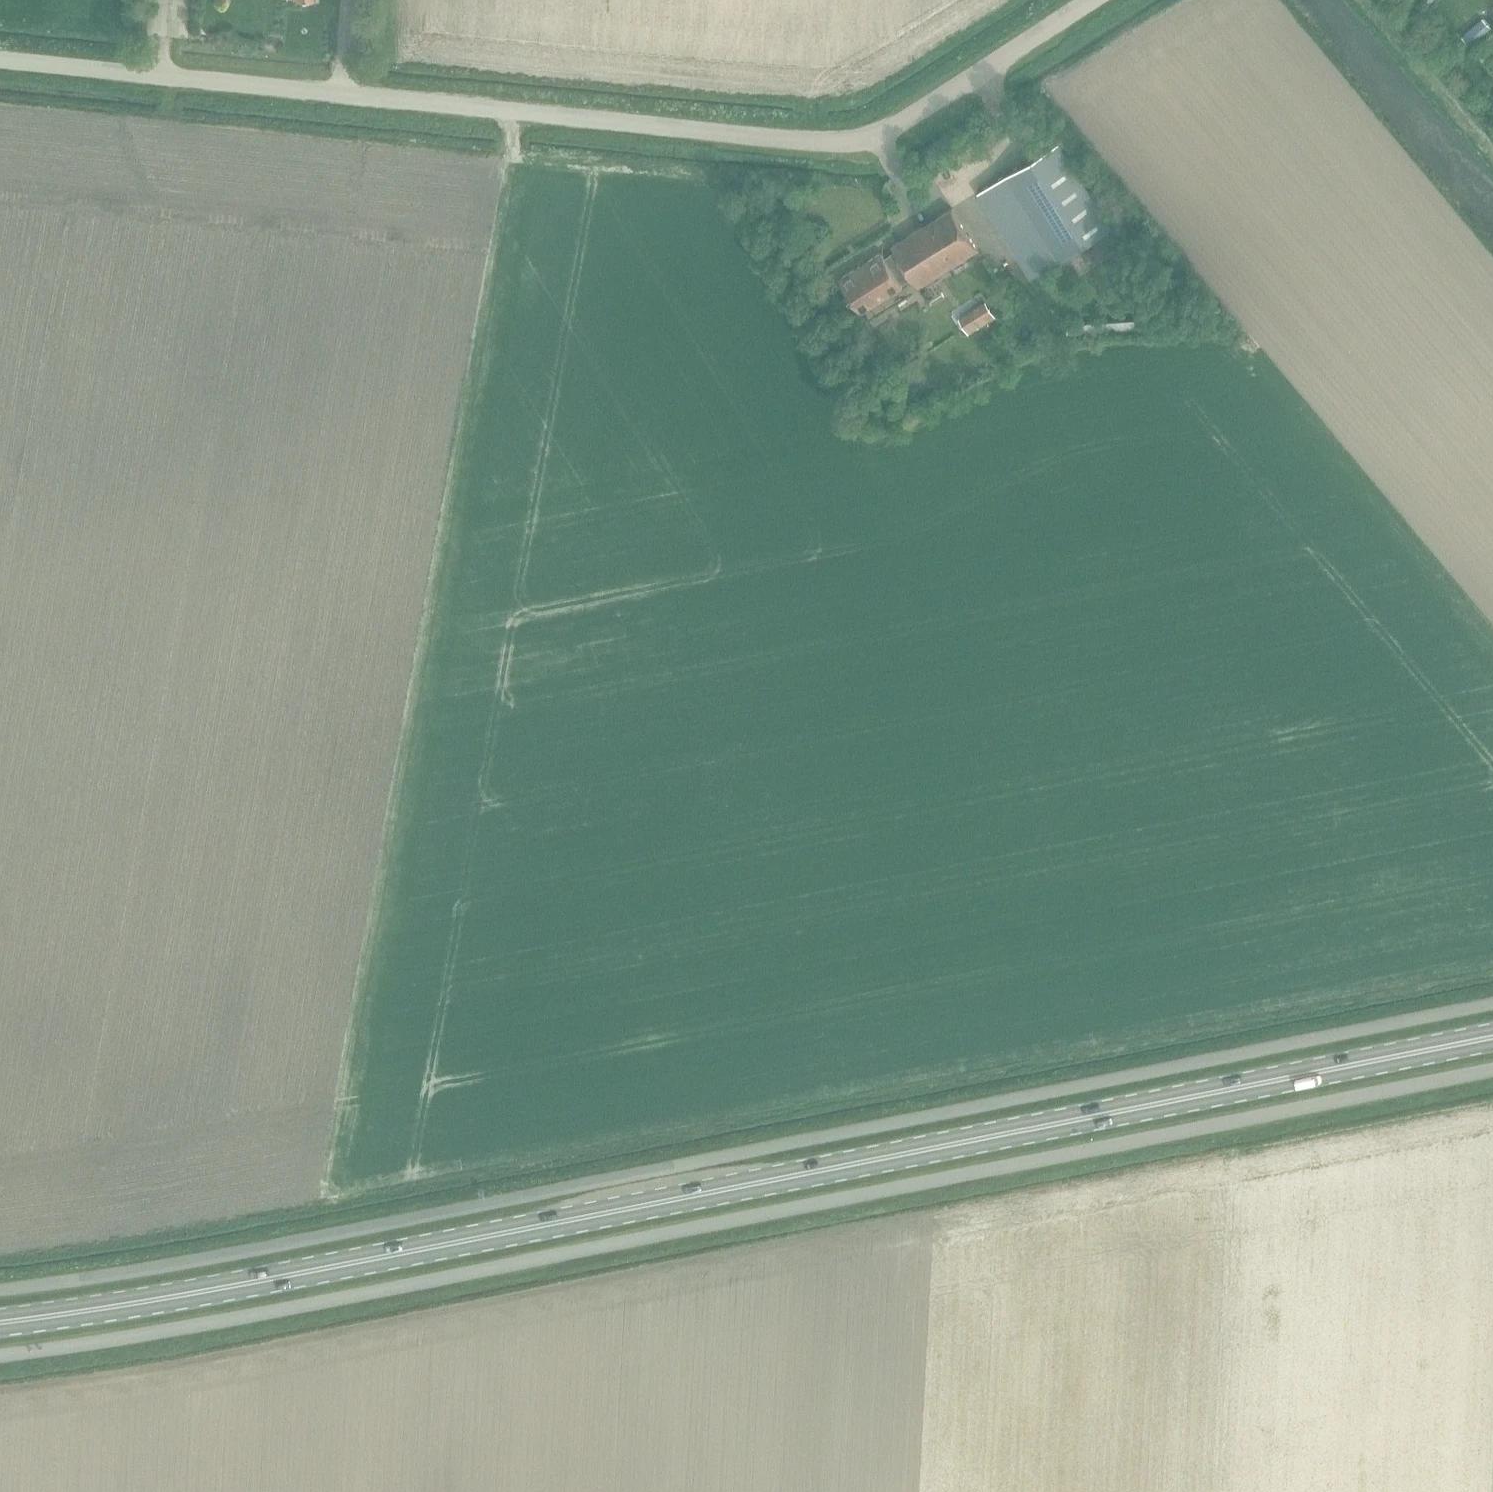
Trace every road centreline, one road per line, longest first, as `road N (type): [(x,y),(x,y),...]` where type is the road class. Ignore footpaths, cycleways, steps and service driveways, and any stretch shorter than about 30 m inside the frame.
road 1 (unclassified): [(0,1291),(218,1260),(1492,1006)]
road 2 (unclassified): [(1492,1072),(521,1266),(0,1356)]
road 3 (primary): [(0,1322),(435,1252),(1492,1039)]
road 4 (unclassified): [(1098,0),(946,106),(861,144),(818,149),(0,58)]

